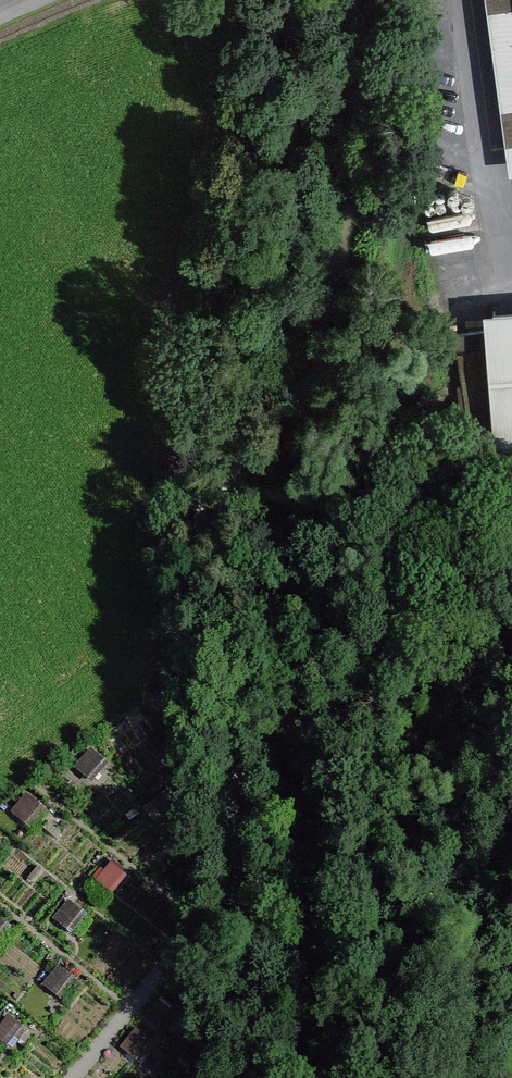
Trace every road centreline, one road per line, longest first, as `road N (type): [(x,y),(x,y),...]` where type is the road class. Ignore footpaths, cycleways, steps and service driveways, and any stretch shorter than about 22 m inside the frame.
road 1 (track): [(228,487),(415,519),(369,691),(376,874),(387,929),(441,1077)]
road 2 (track): [(207,550),(253,381),(290,167),(302,43),(289,0)]
road 3 (track): [(207,550),(195,479),(221,294),(265,51),(287,0)]
road 4 (track): [(255,1077),(207,550)]
road 5 (track): [(415,519),(471,540),(511,618)]

